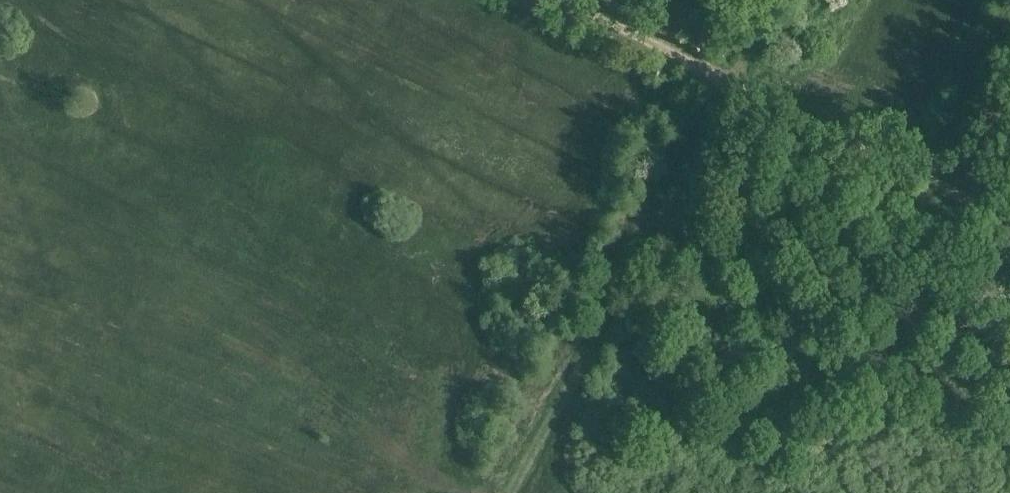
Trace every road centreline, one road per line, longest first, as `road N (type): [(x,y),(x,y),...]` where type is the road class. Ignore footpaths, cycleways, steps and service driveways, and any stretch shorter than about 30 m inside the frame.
road 1 (track): [(564,0),(1009,220)]

